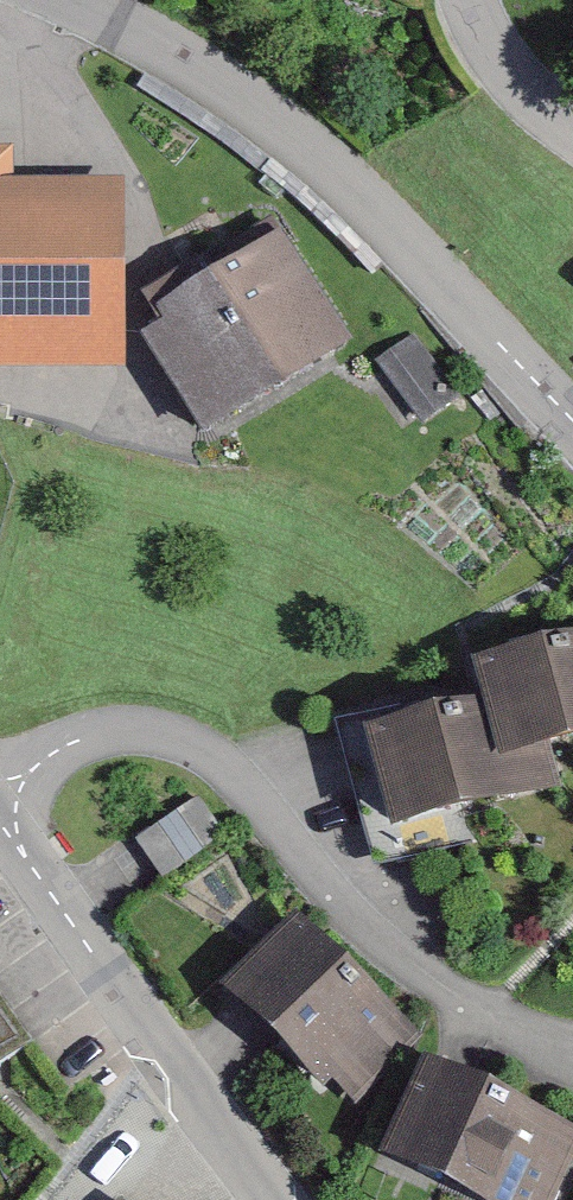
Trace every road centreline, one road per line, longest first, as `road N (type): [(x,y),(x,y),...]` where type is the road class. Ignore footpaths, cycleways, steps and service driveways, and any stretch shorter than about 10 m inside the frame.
road 1 (residential): [(89,0),(171,39),(354,178),(572,399)]
road 2 (residential): [(289,1199),(0,824)]
road 3 (residential): [(572,120),(547,98),(482,0)]

